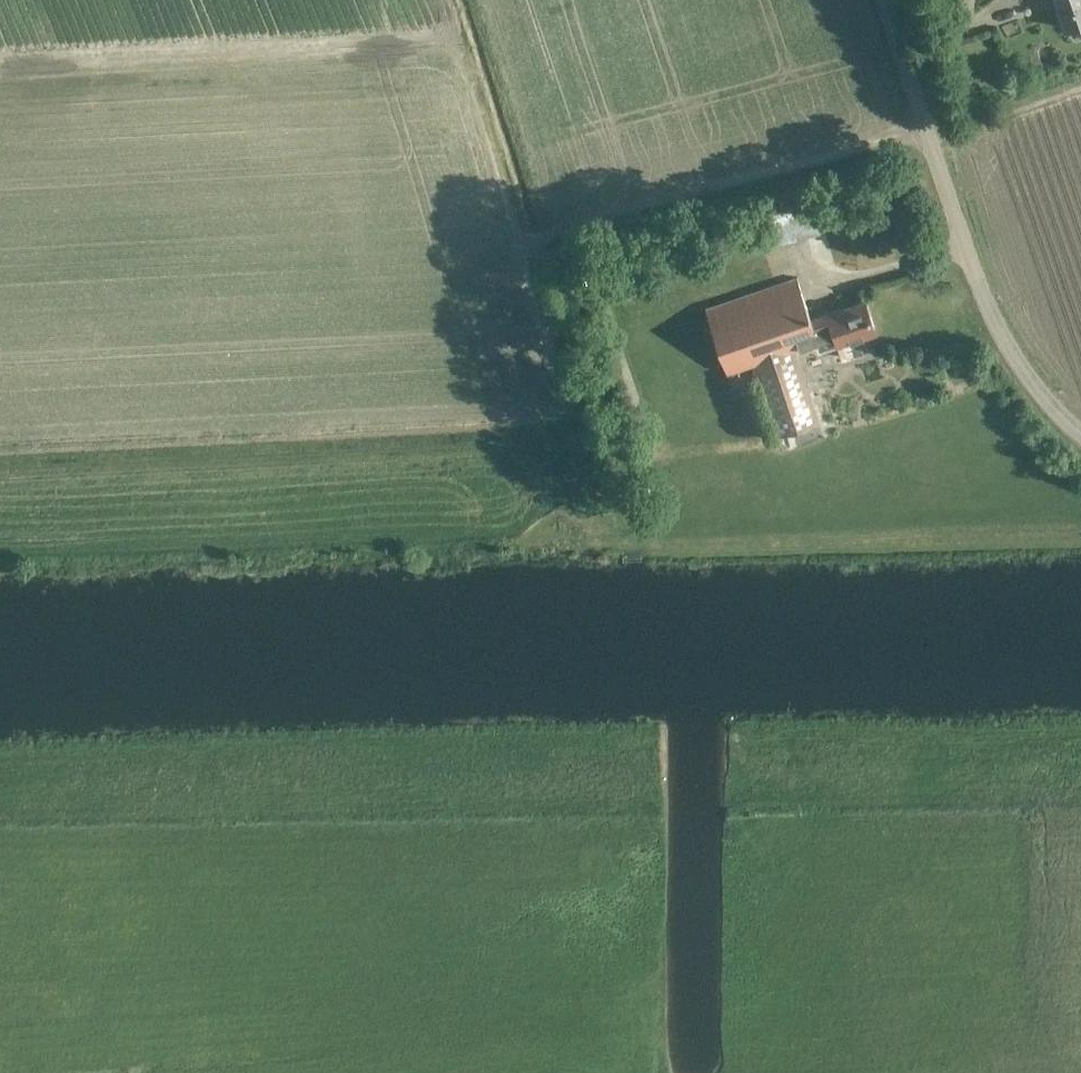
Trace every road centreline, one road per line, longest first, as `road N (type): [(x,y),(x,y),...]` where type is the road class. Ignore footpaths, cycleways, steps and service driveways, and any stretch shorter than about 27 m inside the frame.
road 1 (unclassified): [(1080,447),(1051,419),(994,323),(879,0)]

